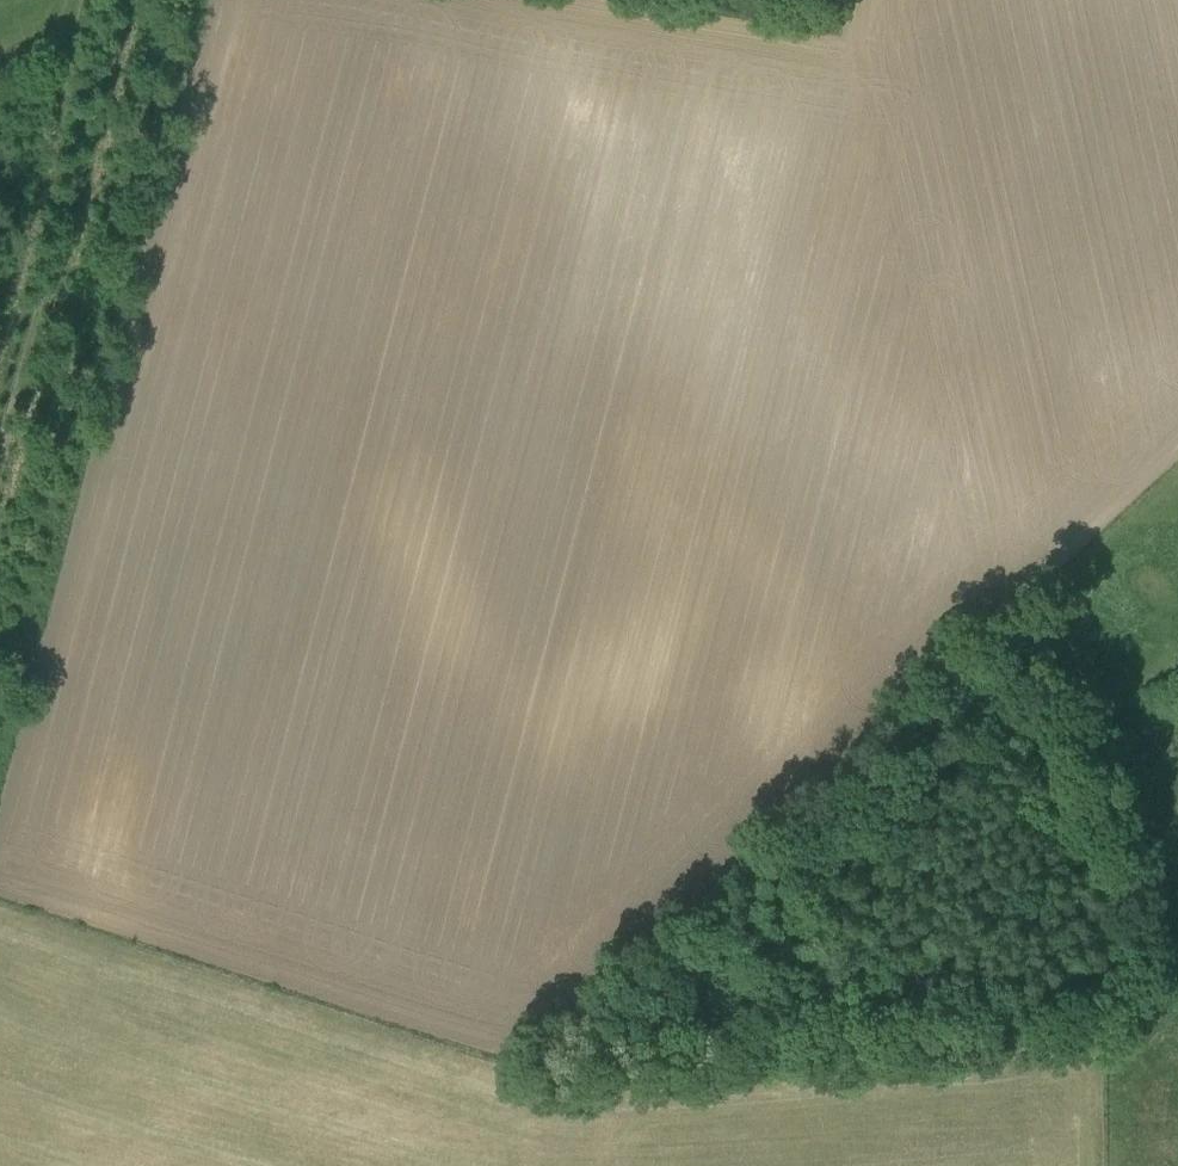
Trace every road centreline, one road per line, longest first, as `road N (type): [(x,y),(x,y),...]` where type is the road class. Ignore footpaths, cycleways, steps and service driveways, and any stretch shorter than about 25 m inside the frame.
road 1 (track): [(0,456),(118,0)]

